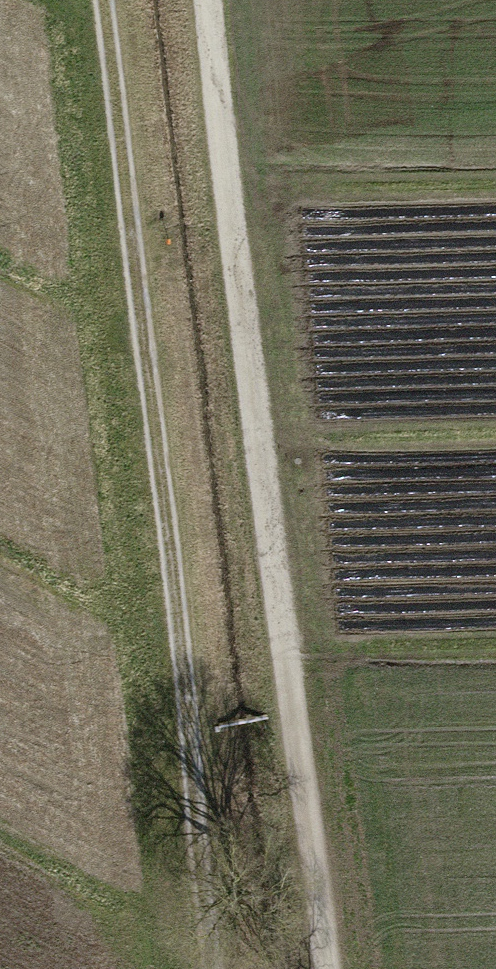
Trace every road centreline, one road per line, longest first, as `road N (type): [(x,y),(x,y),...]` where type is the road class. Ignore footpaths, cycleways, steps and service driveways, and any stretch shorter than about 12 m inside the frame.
road 1 (track): [(208,0),(325,968)]
road 2 (track): [(104,0),(217,968)]

